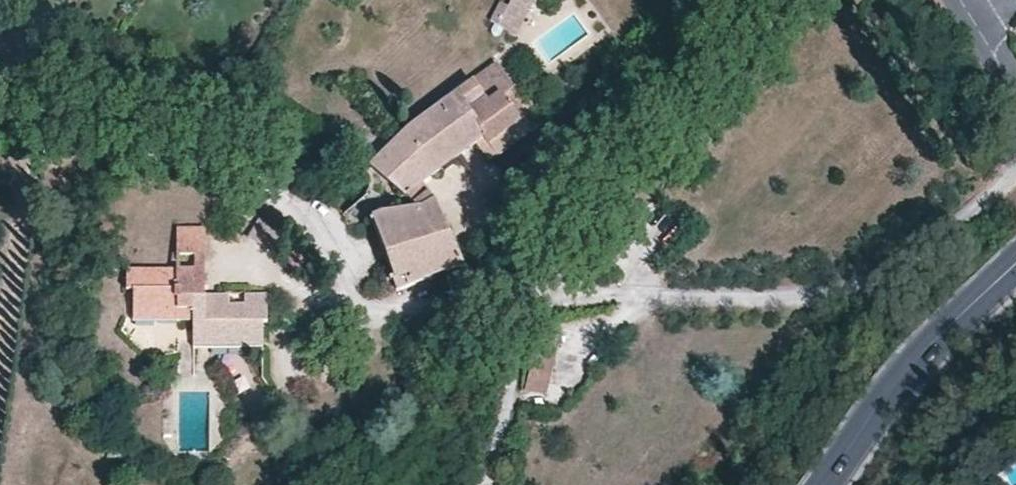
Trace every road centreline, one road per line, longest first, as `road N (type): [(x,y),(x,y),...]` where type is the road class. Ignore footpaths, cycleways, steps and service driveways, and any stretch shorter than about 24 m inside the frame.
road 1 (residential): [(1015,167),(916,262),(856,293),(715,299),(631,290),(533,299)]
road 2 (secondary): [(992,288),(913,364),(824,484)]

